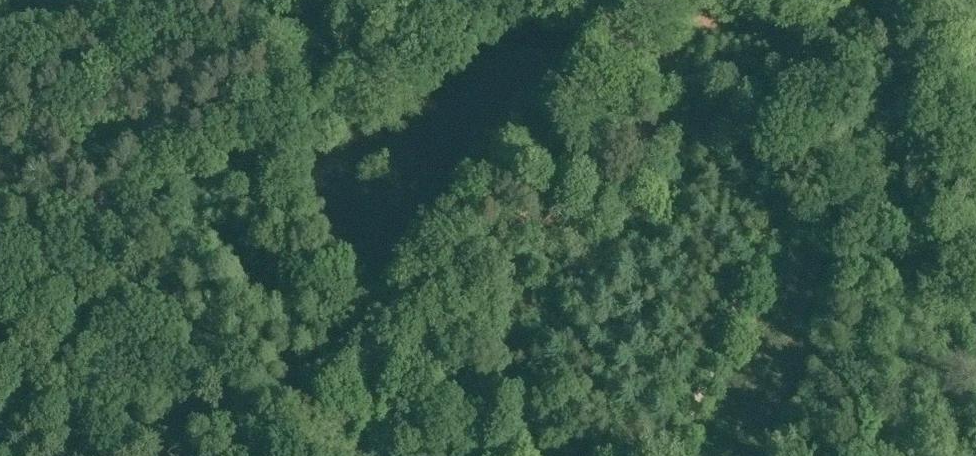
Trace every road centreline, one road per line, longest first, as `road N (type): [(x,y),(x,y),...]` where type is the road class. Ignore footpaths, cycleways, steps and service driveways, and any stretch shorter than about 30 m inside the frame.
road 1 (track): [(866,0),(674,455)]

